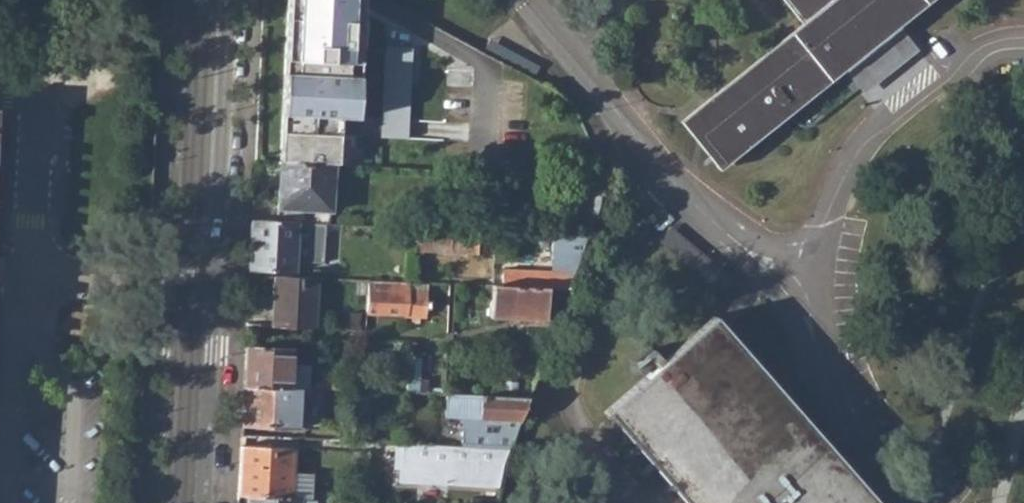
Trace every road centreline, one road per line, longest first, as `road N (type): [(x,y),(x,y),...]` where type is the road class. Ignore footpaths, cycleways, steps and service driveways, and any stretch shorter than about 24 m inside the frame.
road 1 (tertiary): [(202,502),(228,0)]

